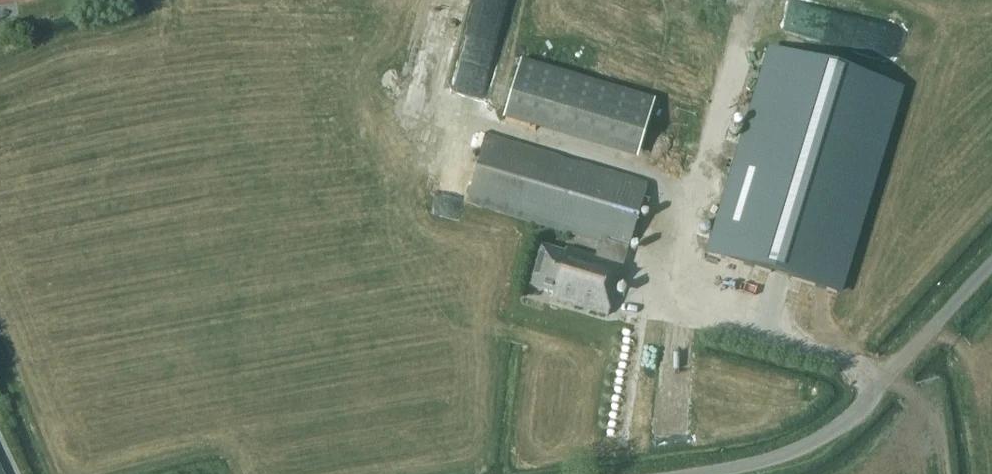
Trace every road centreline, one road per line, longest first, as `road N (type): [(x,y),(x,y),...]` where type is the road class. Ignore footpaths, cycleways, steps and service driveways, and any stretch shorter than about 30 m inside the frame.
road 1 (unclassified): [(691,473),(779,456),(844,423),(991,262)]

